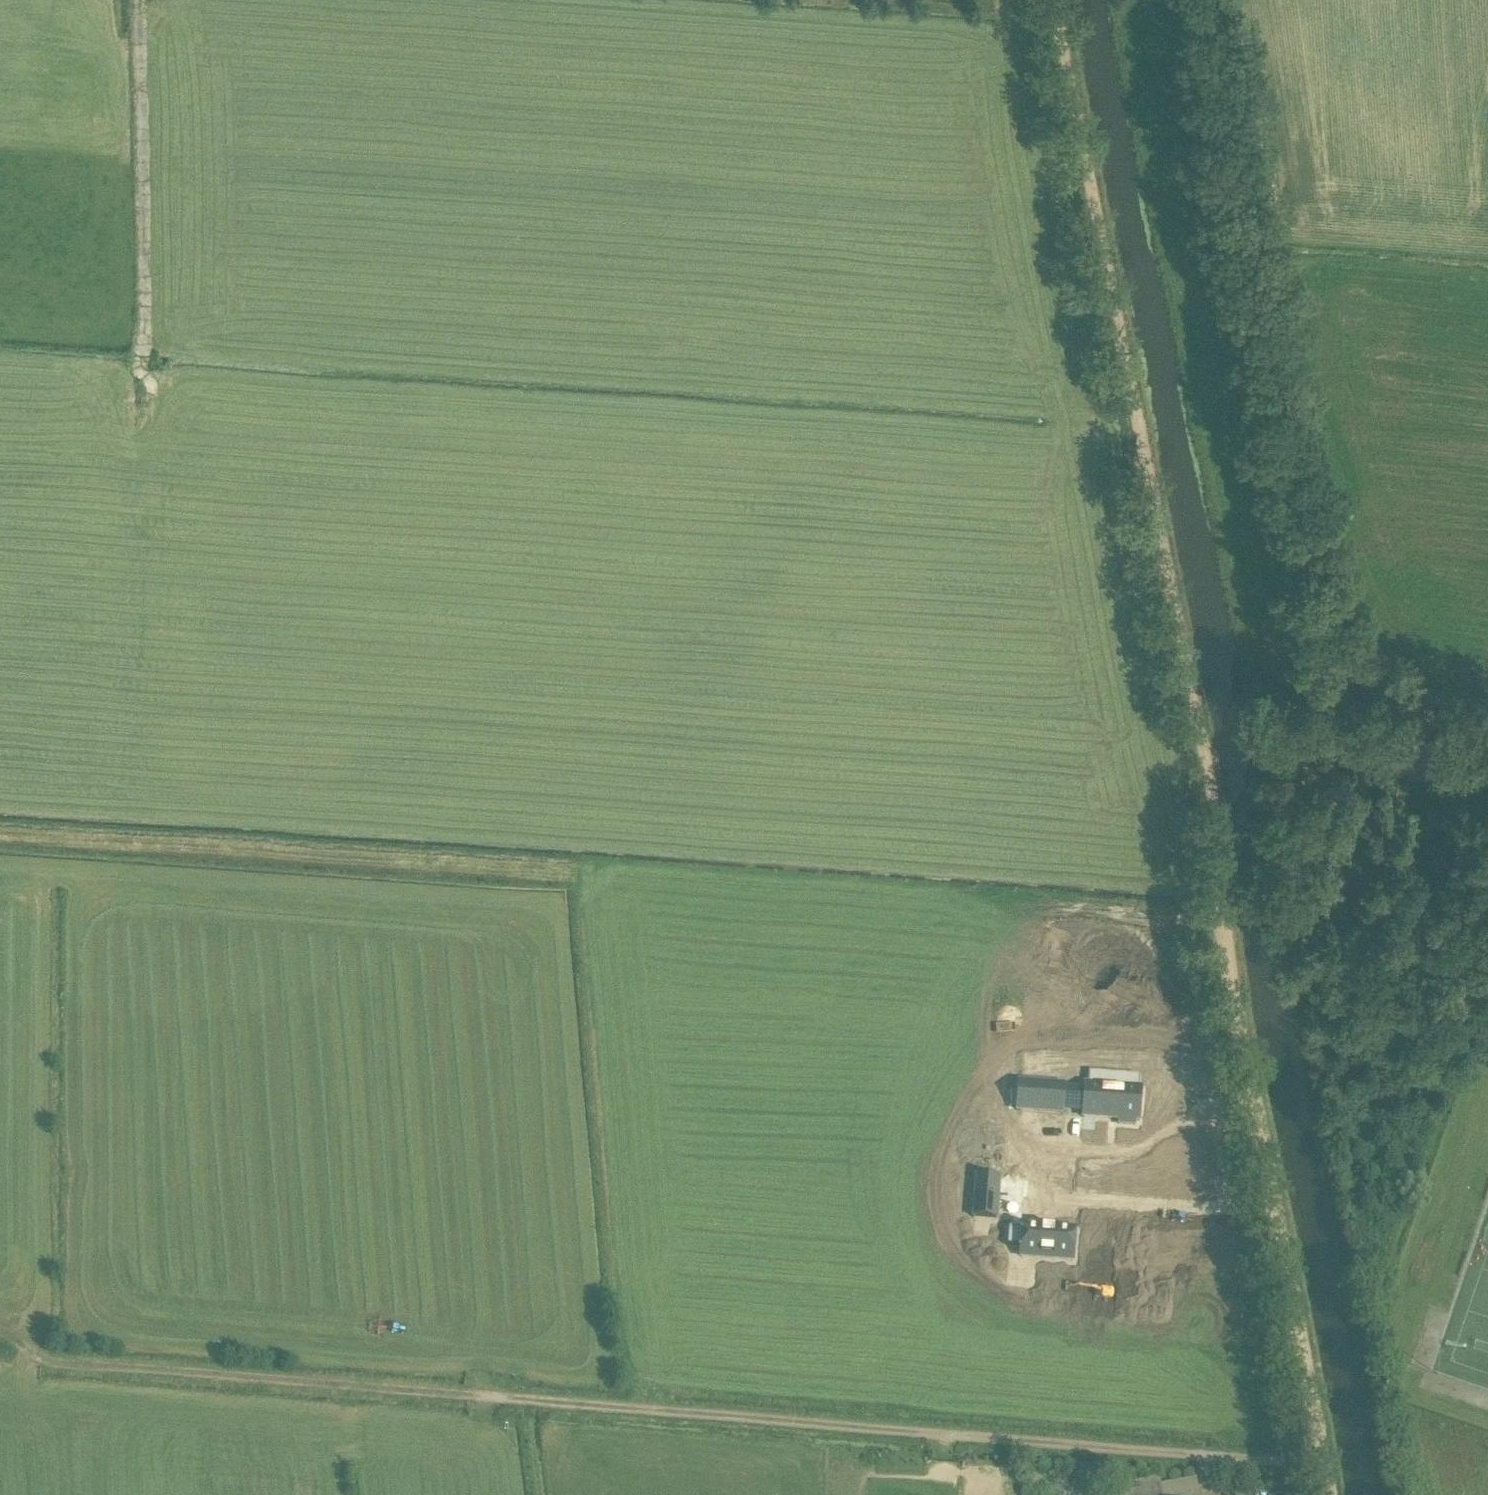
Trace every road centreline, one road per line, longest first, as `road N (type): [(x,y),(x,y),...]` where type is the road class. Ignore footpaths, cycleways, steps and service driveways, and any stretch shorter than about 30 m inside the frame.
road 1 (track): [(1314,1425),(1243,1053),(1221,914),(1218,825),(1055,0)]
road 2 (track): [(1234,0),(1260,191),(1320,445),(1332,643),(1306,725)]

